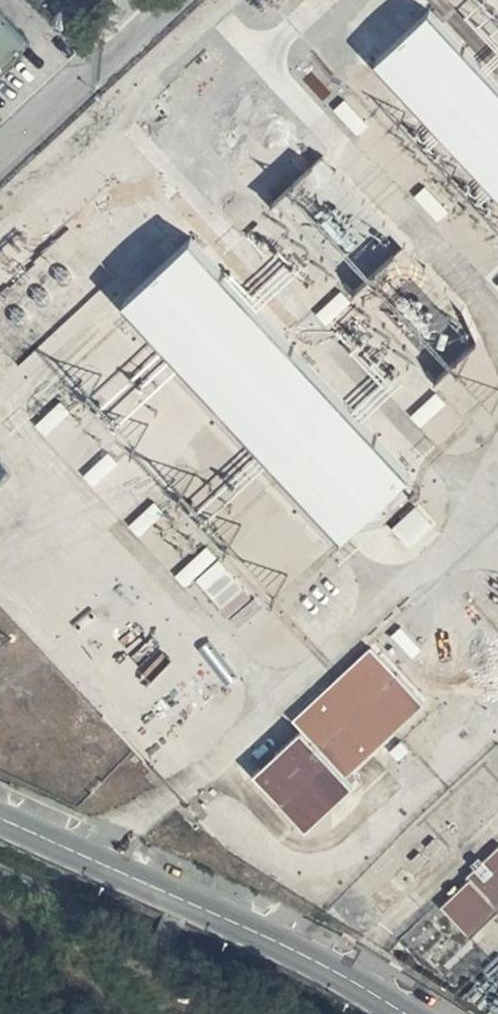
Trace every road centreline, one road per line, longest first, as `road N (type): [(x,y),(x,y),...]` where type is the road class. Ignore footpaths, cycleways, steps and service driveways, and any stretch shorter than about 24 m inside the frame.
road 1 (unclassified): [(99,863),(352,981)]
road 2 (unclassified): [(0,162),(178,0)]

